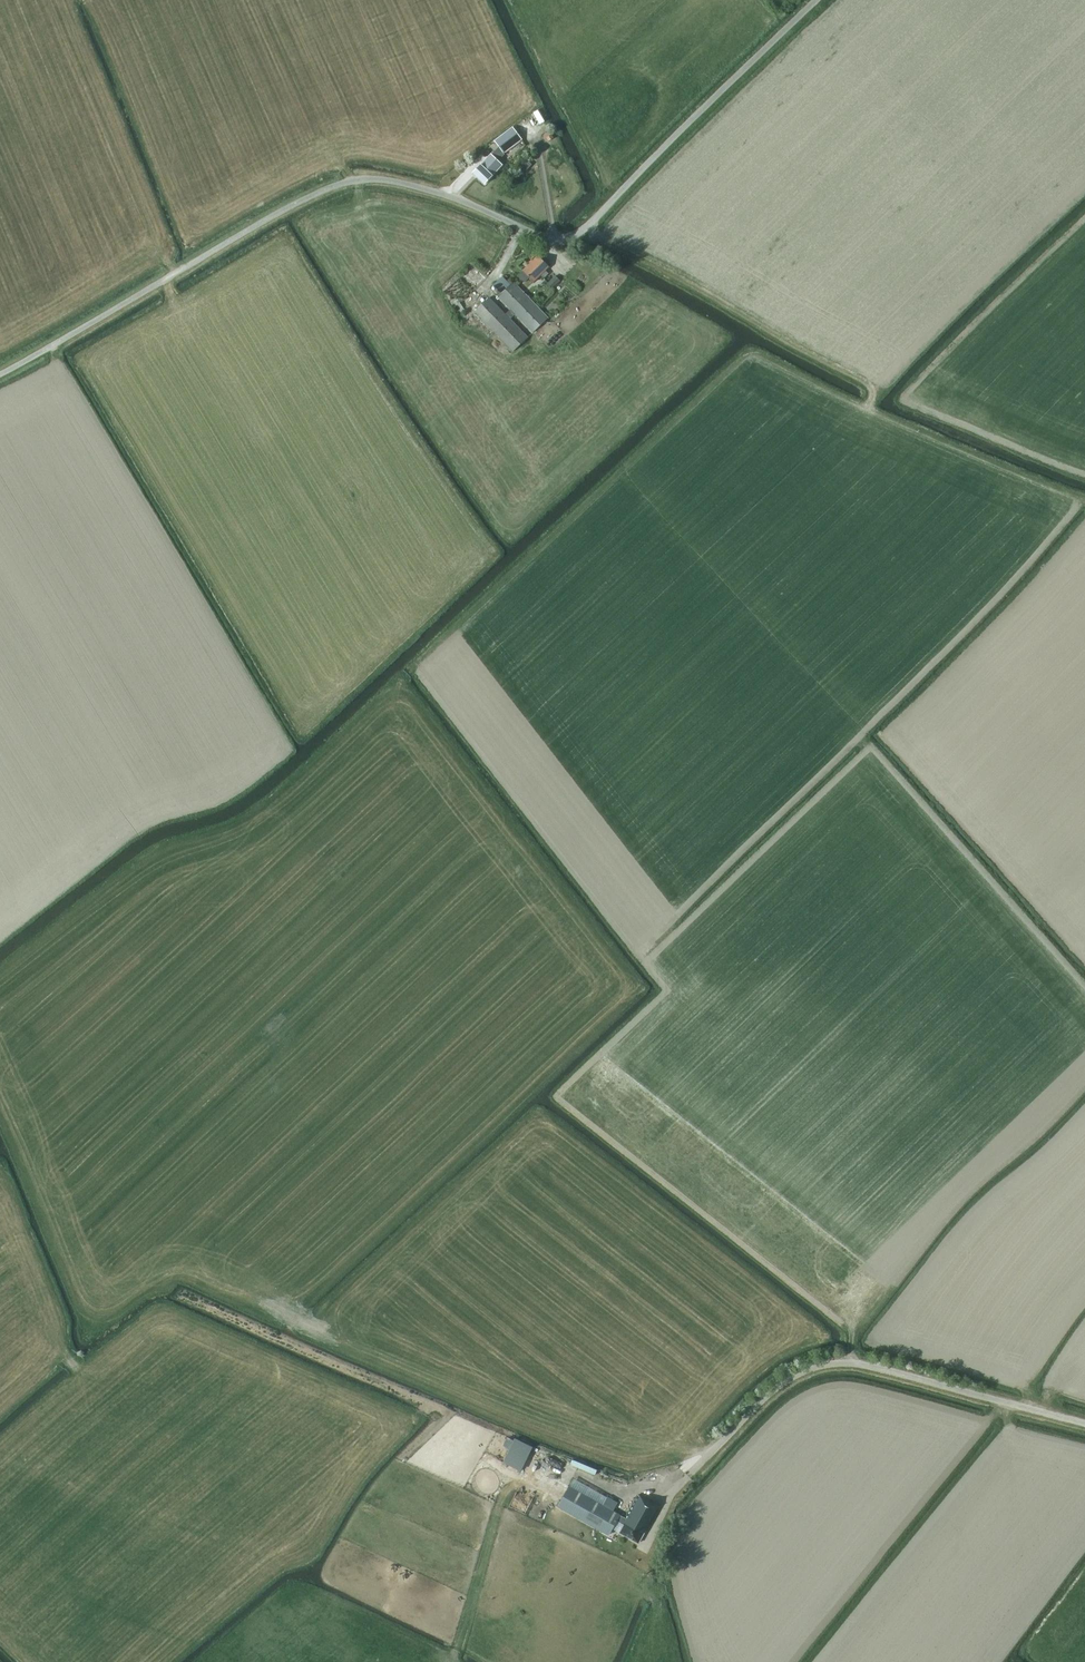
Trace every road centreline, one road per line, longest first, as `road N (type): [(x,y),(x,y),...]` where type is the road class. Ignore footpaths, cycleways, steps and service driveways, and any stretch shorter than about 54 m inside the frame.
road 1 (unclassified): [(0,373),(289,206),(348,182),(410,184),(543,236),(577,232),(816,0)]
road 2 (unclassified): [(1084,1424),(877,1366),(836,1362),(772,1388),(689,1476)]

